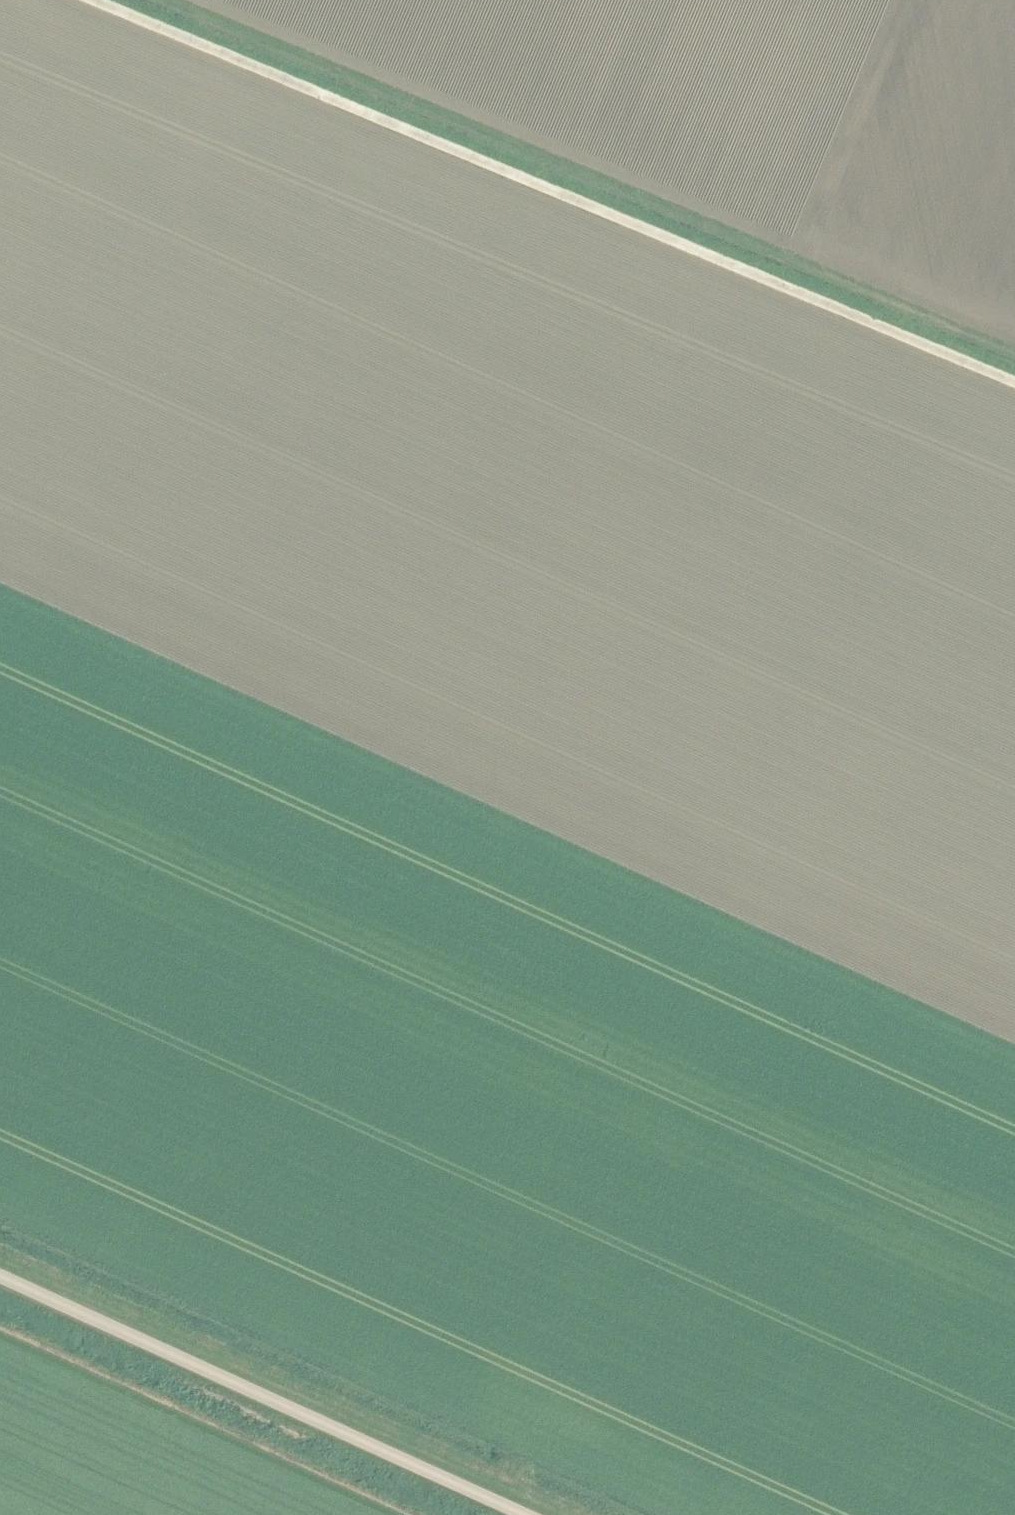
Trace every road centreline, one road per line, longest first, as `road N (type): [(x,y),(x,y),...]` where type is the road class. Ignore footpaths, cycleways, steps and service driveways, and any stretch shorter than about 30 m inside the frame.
road 1 (unclassified): [(529,1514),(0,1275)]

